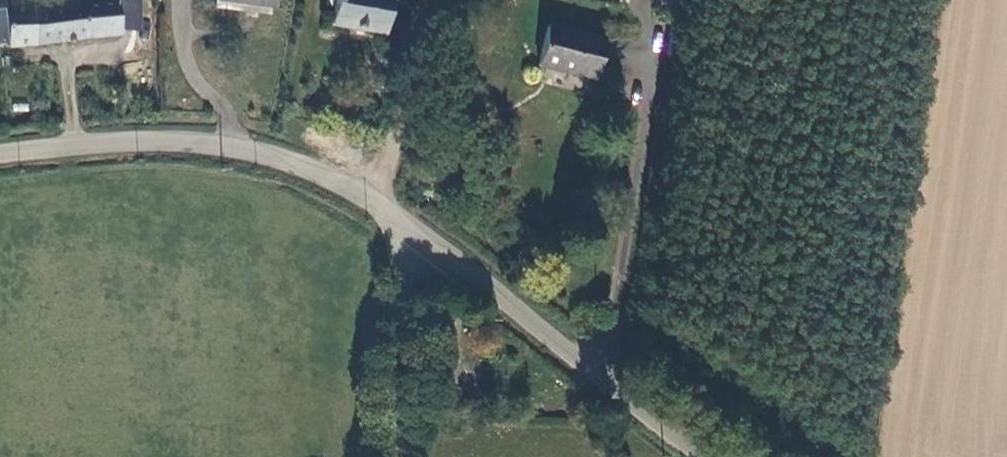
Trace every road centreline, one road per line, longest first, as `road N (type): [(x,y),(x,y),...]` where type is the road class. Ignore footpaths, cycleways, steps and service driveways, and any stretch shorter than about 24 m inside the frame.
road 1 (unclassified): [(703,456),(373,199)]
road 2 (unclassified): [(373,199),(277,157),(186,142),(0,152)]
road 3 (unclassified): [(373,199),(370,456)]
road 4 (track): [(440,0),(373,199)]

